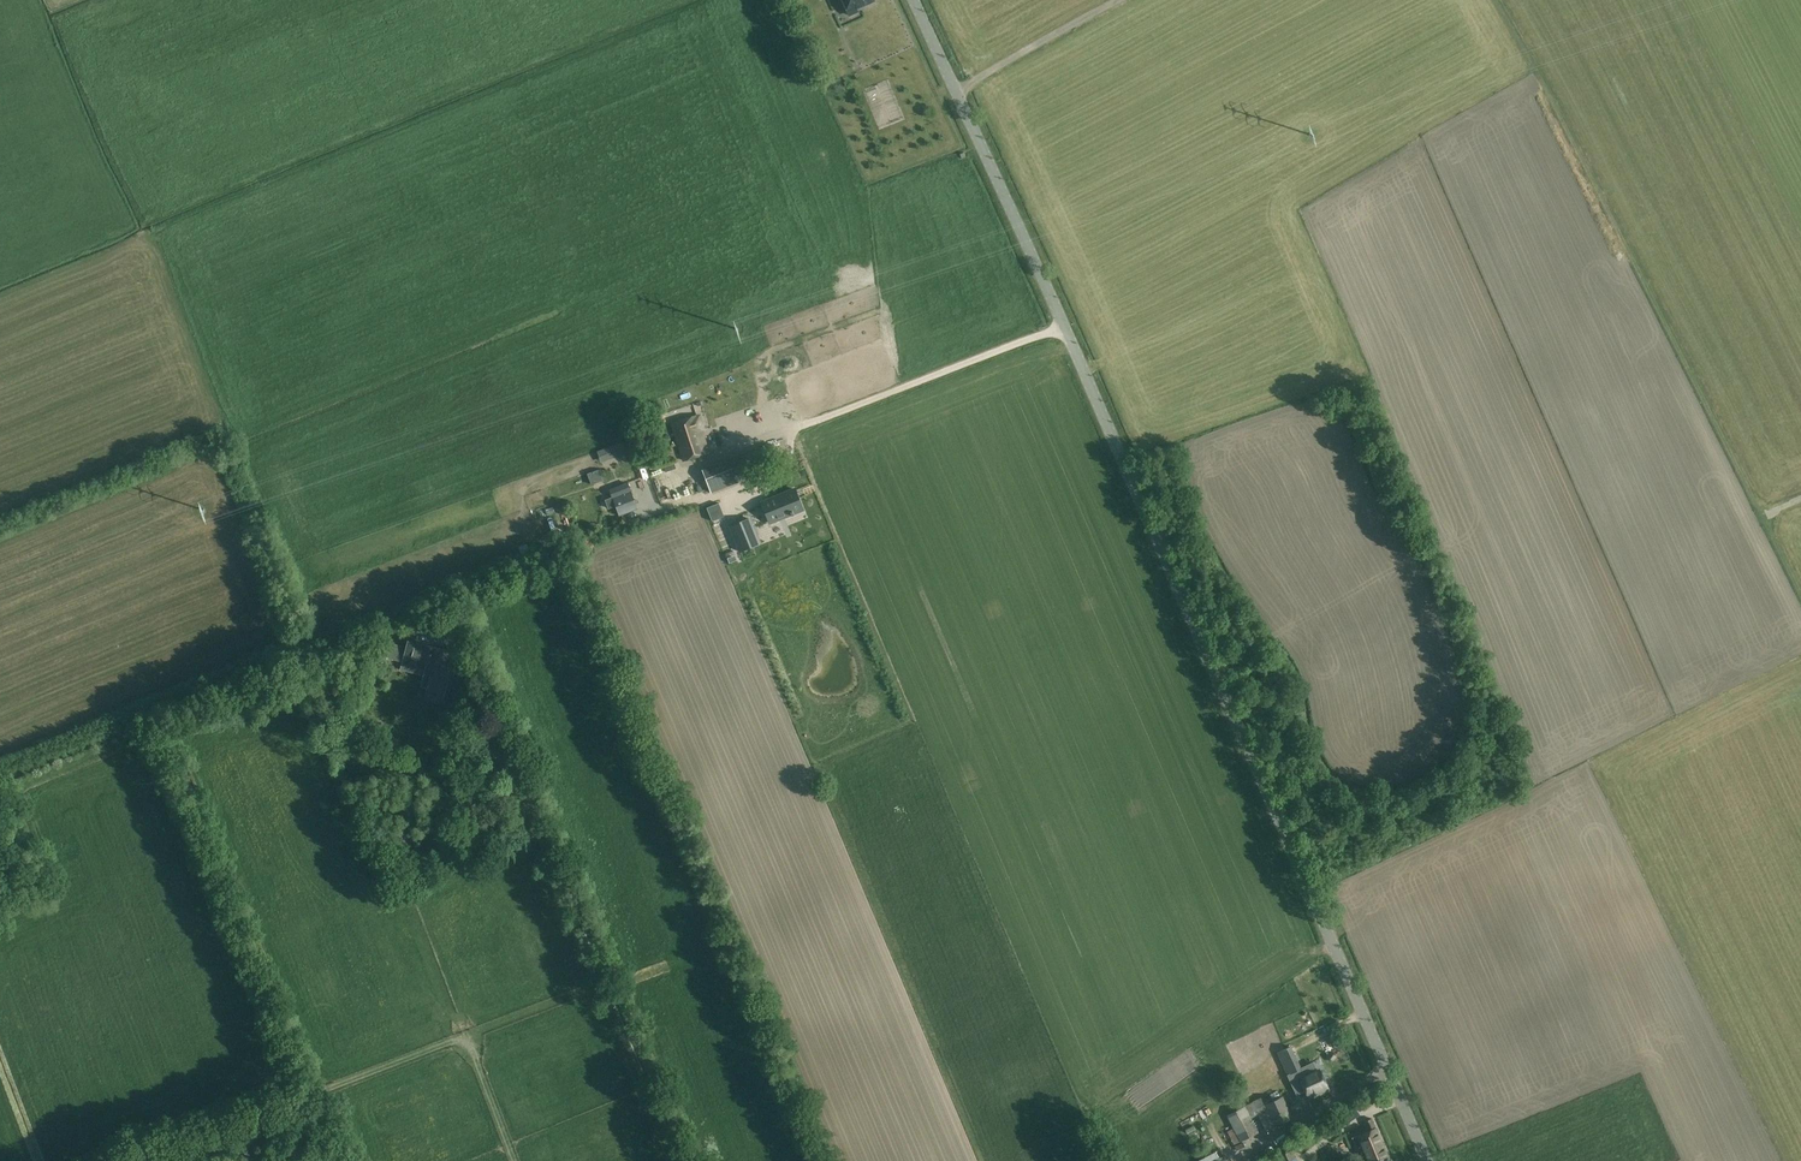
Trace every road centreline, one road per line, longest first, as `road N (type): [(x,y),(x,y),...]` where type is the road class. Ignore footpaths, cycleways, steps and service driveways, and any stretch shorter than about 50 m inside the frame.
road 1 (unclassified): [(1427,1160),(914,0)]

